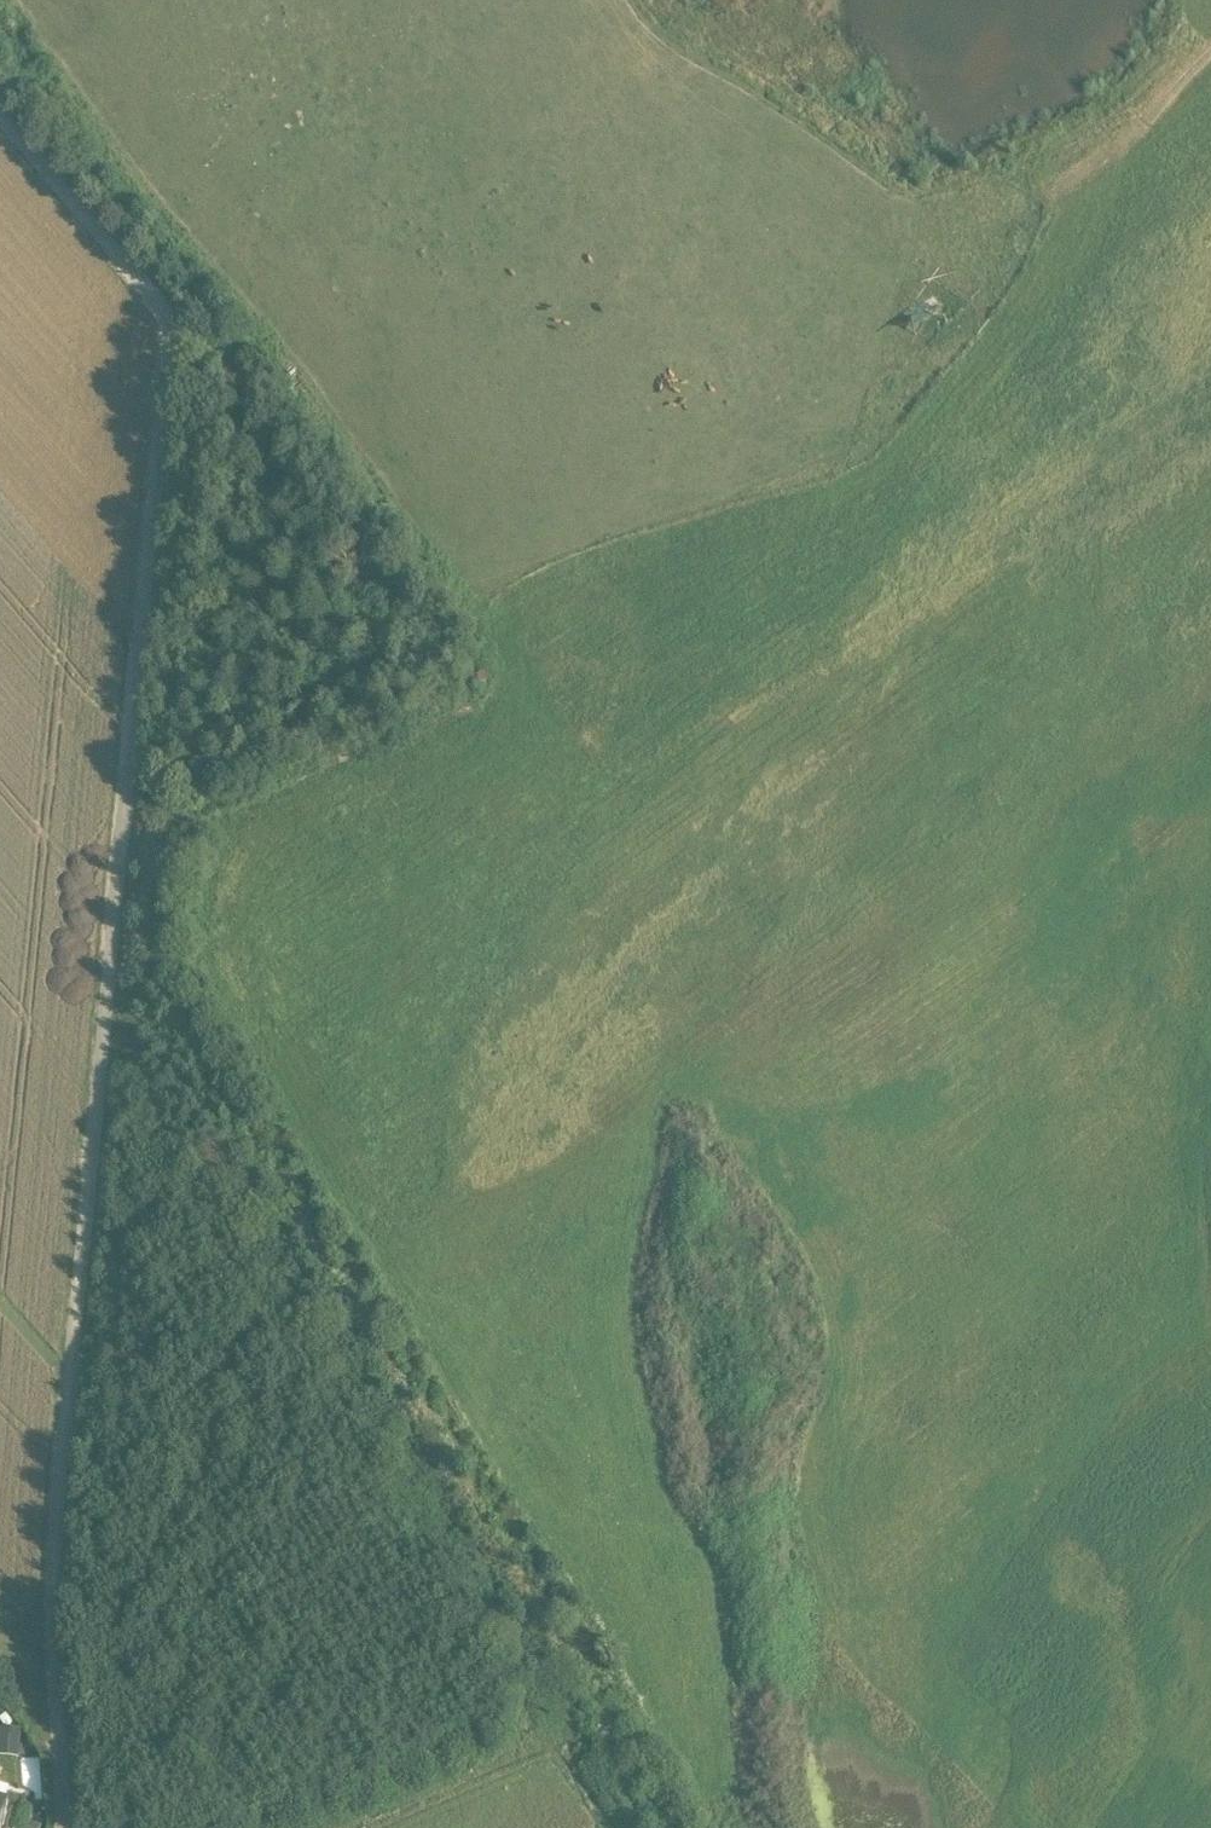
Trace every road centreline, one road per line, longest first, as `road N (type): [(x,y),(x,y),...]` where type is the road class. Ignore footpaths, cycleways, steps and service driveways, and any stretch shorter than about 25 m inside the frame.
road 1 (track): [(61,1827),(66,1463),(173,325),(0,120)]
road 2 (track): [(560,1748),(358,1827)]

